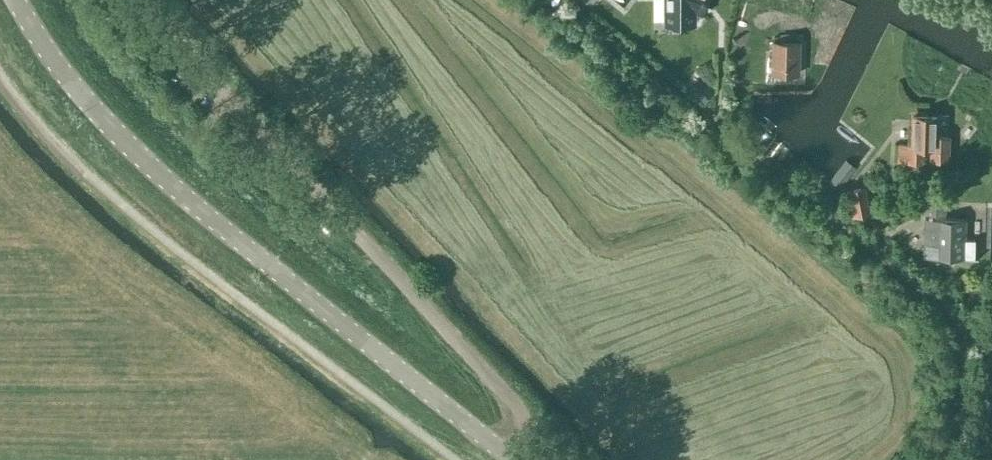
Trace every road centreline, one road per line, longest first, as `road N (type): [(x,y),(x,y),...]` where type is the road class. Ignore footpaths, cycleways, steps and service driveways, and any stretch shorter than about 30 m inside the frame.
road 1 (tertiary): [(501,452),(163,181),(71,84),(15,0)]
road 2 (unclassified): [(501,452),(510,426),(502,398),(151,25)]

